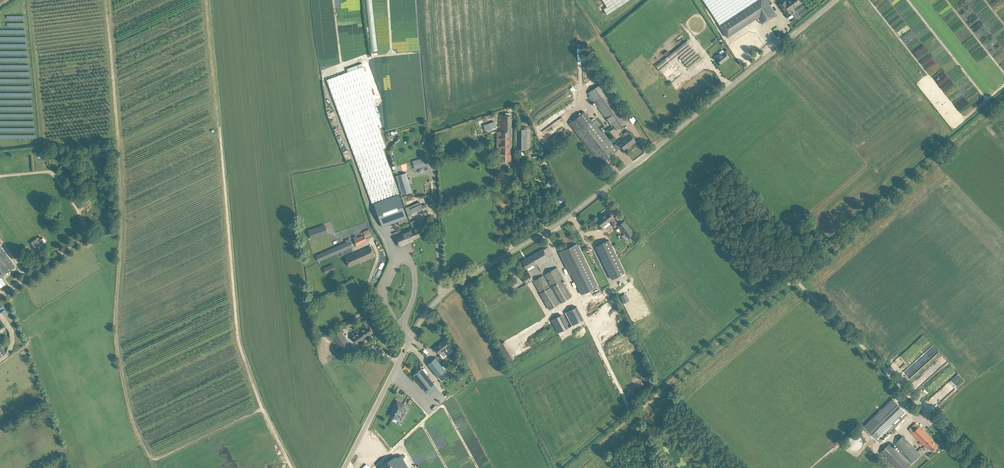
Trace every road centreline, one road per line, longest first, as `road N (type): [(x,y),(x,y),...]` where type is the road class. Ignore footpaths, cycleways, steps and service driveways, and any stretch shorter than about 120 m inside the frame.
road 1 (unclassified): [(345,467),(438,299),(568,216),(835,0)]
road 2 (track): [(154,467),(131,414),(116,346),(121,224),(106,0)]
road 3 (track): [(794,278),(1003,99)]
road 4 (residential): [(0,295),(91,231),(51,169),(0,174)]
road 5 (track): [(151,461),(262,409),(292,467)]
road 6 (track): [(794,278),(922,407)]

